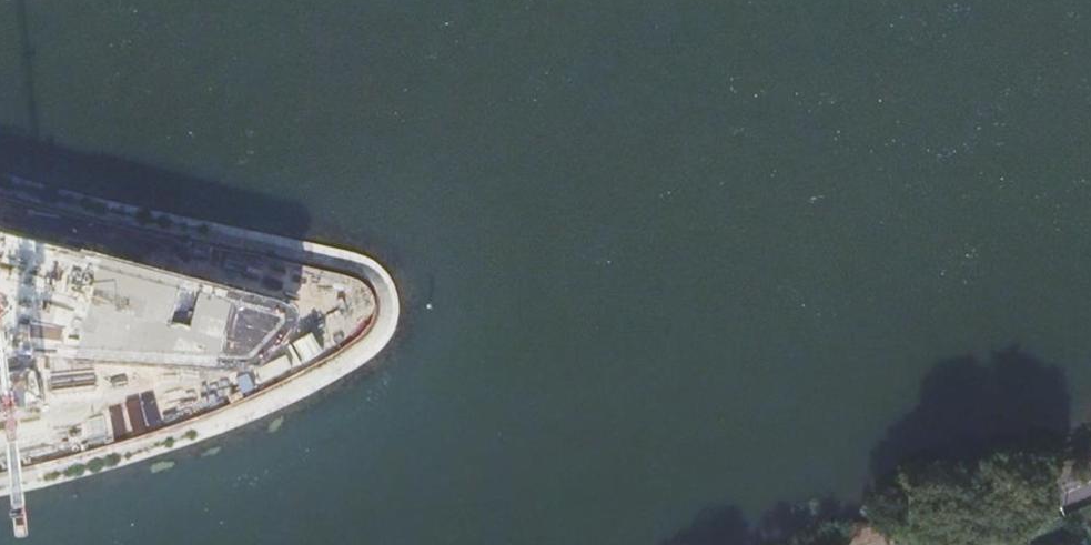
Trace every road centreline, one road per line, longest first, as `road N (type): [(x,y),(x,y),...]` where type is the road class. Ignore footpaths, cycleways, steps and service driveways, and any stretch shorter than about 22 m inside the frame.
road 1 (residential): [(932,544),(1090,484)]

